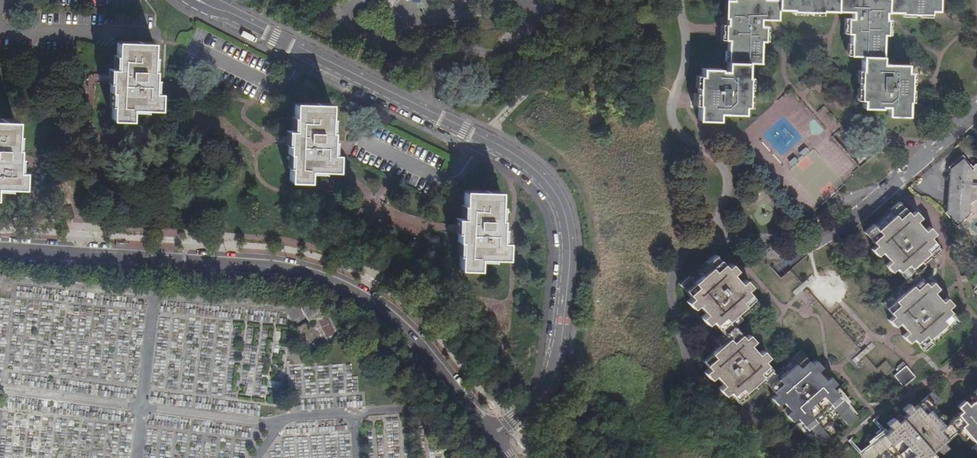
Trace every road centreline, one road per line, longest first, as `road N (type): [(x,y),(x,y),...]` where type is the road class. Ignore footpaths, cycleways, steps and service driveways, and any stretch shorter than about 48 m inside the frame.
road 1 (residential): [(491,431),(534,403),(553,369),(565,252),(552,197),(500,151),(192,0)]
road 2 (unclassified): [(0,249),(263,266),(317,278),(400,326),(491,431)]
road 3 (residential): [(808,246),(848,222),(976,111)]

